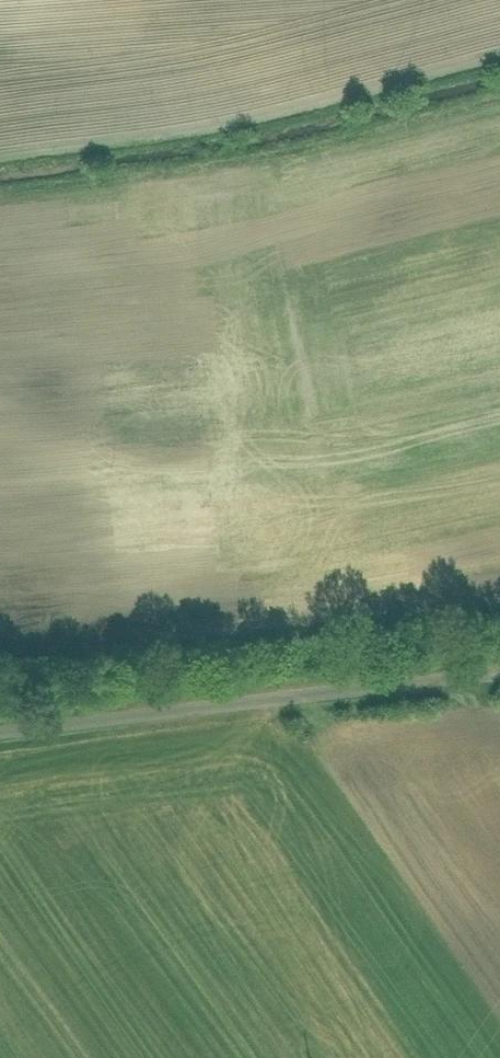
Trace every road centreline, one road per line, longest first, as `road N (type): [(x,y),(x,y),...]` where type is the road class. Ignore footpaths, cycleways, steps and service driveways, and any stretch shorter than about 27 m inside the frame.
road 1 (unclassified): [(0,721),(499,663)]

